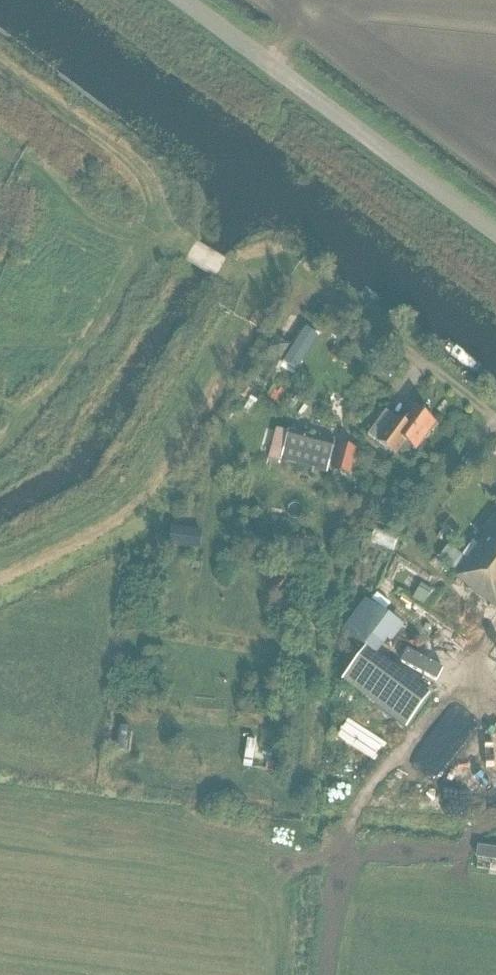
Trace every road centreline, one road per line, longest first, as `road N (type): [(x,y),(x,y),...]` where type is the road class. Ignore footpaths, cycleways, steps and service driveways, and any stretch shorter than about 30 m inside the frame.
road 1 (tertiary): [(495,232),(184,0)]
road 2 (track): [(425,361),(283,266),(224,269),(157,237)]
road 3 (track): [(0,453),(97,338),(157,237)]
road 4 (track): [(157,237),(153,184),(0,69)]

